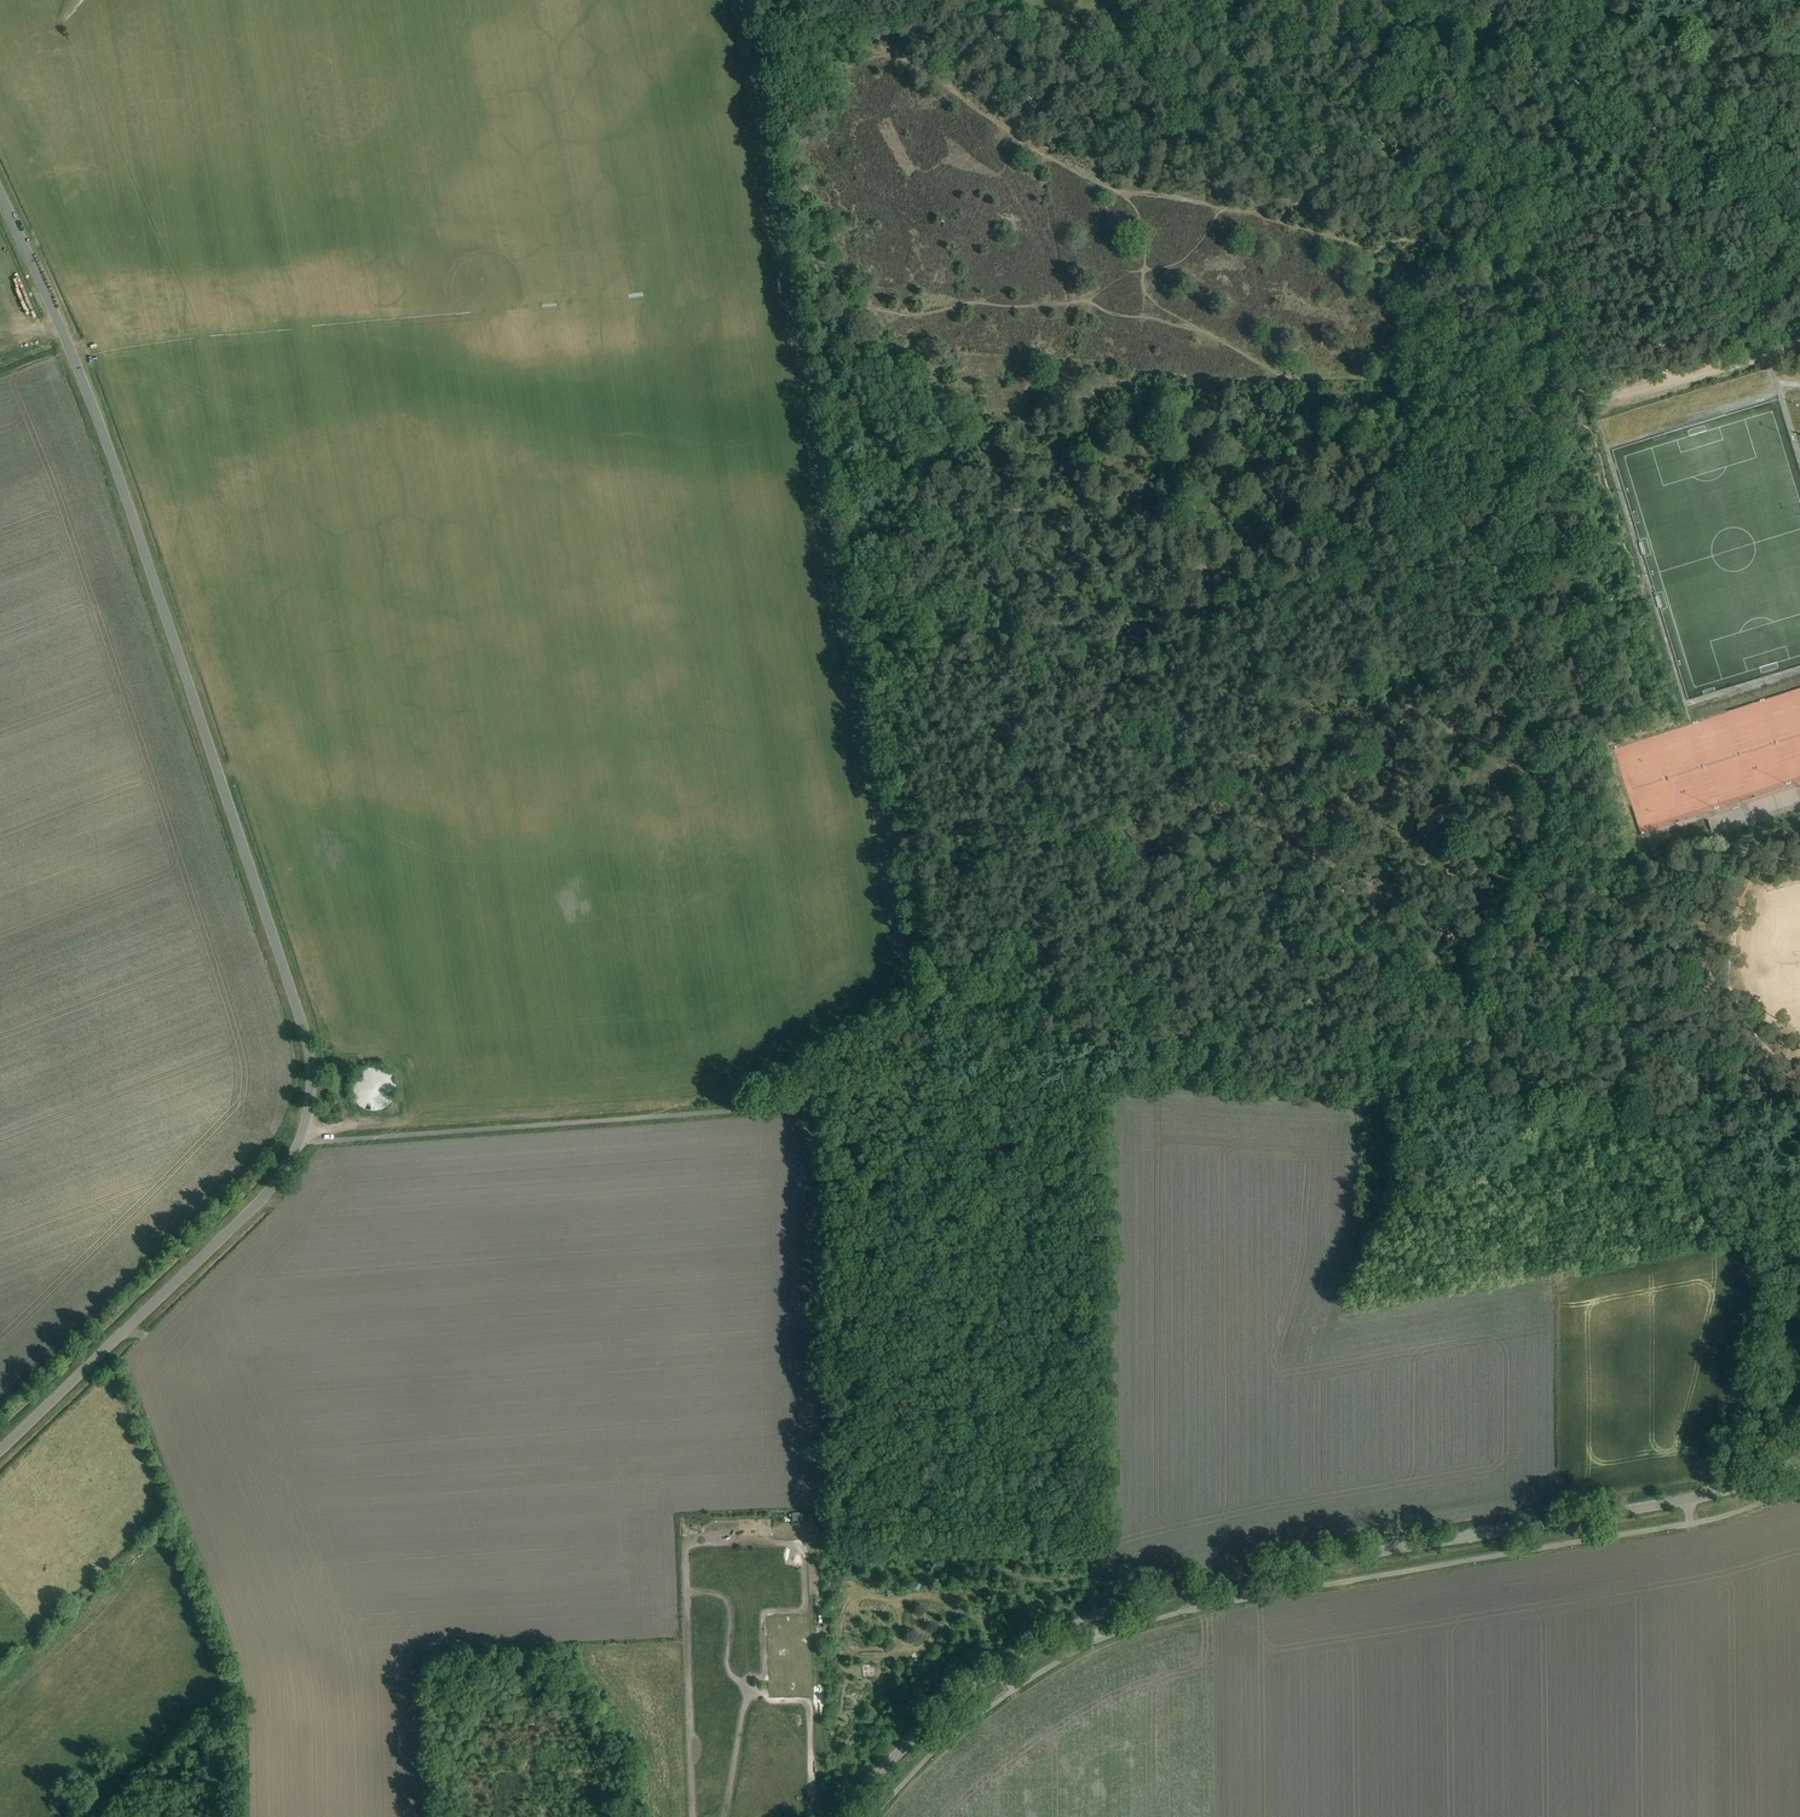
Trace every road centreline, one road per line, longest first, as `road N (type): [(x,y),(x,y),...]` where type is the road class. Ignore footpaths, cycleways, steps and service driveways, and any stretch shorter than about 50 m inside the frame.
road 1 (unclassified): [(0,1451),(288,1169),(306,1122),(312,1064),(111,450),(0,192)]
road 2 (tertiary): [(843,1816),(960,1700),(1094,1617),(1204,1582),(1673,1502),(1799,1461)]
road 3 (track): [(844,0),(895,49),(1053,158),(1117,189),(1226,209)]
road 4 (track): [(1253,167),(1233,137),(1180,0)]

